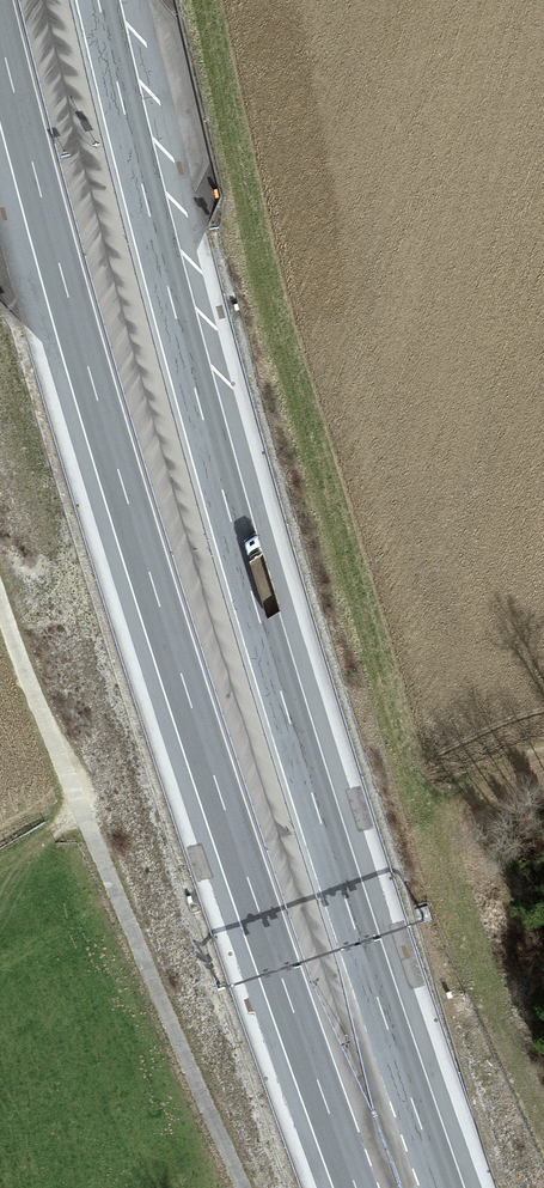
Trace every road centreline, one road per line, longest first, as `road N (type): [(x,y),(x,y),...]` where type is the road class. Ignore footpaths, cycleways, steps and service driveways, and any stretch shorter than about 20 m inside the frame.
road 1 (motorway): [(442,1187),(245,564),(102,0)]
road 2 (motorway): [(0,29),(181,675),(358,1187)]
road 3 (track): [(0,600),(82,824),(239,1187)]

